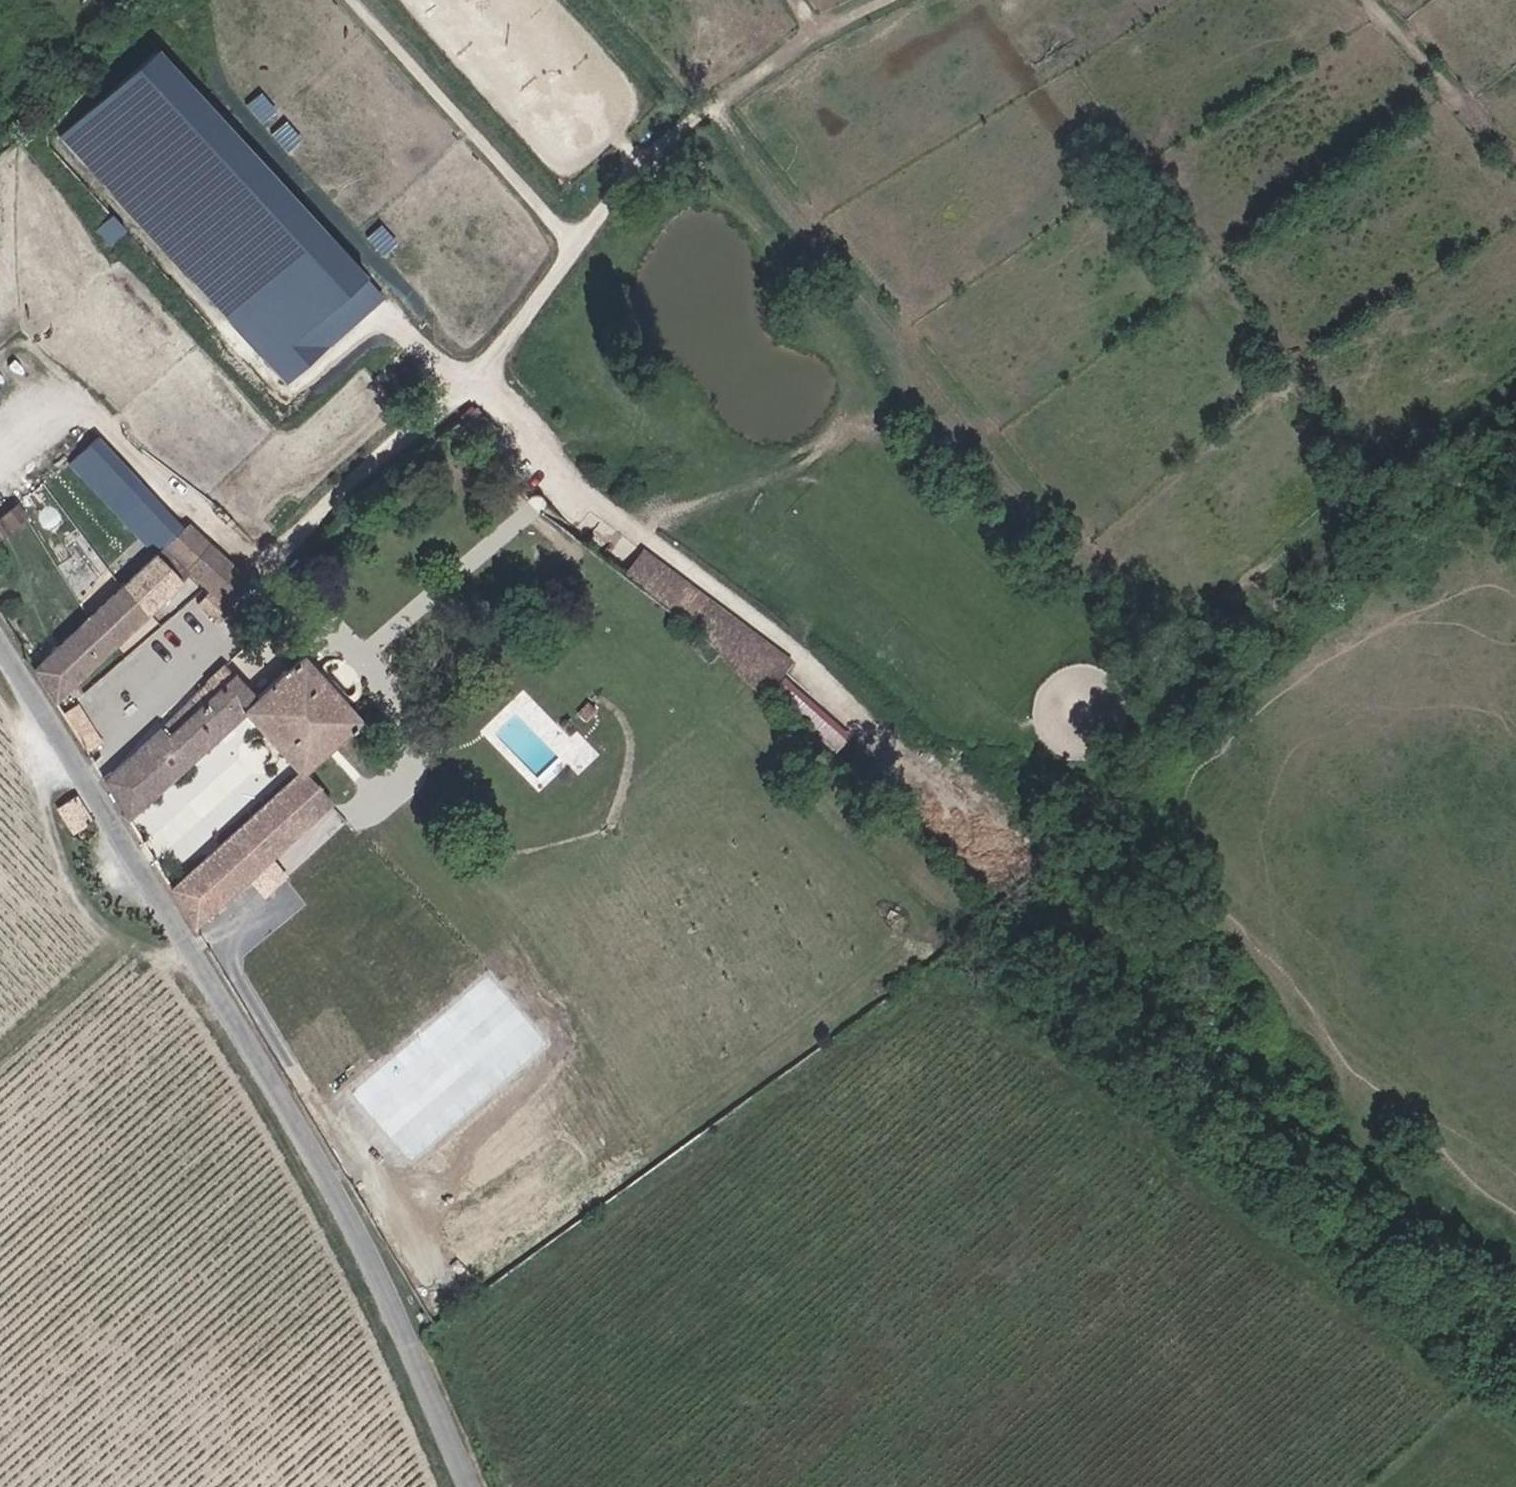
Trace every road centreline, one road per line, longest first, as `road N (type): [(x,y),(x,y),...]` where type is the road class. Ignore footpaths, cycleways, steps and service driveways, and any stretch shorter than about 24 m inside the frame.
road 1 (tertiary): [(475,1486),(330,1168),(0,632)]

